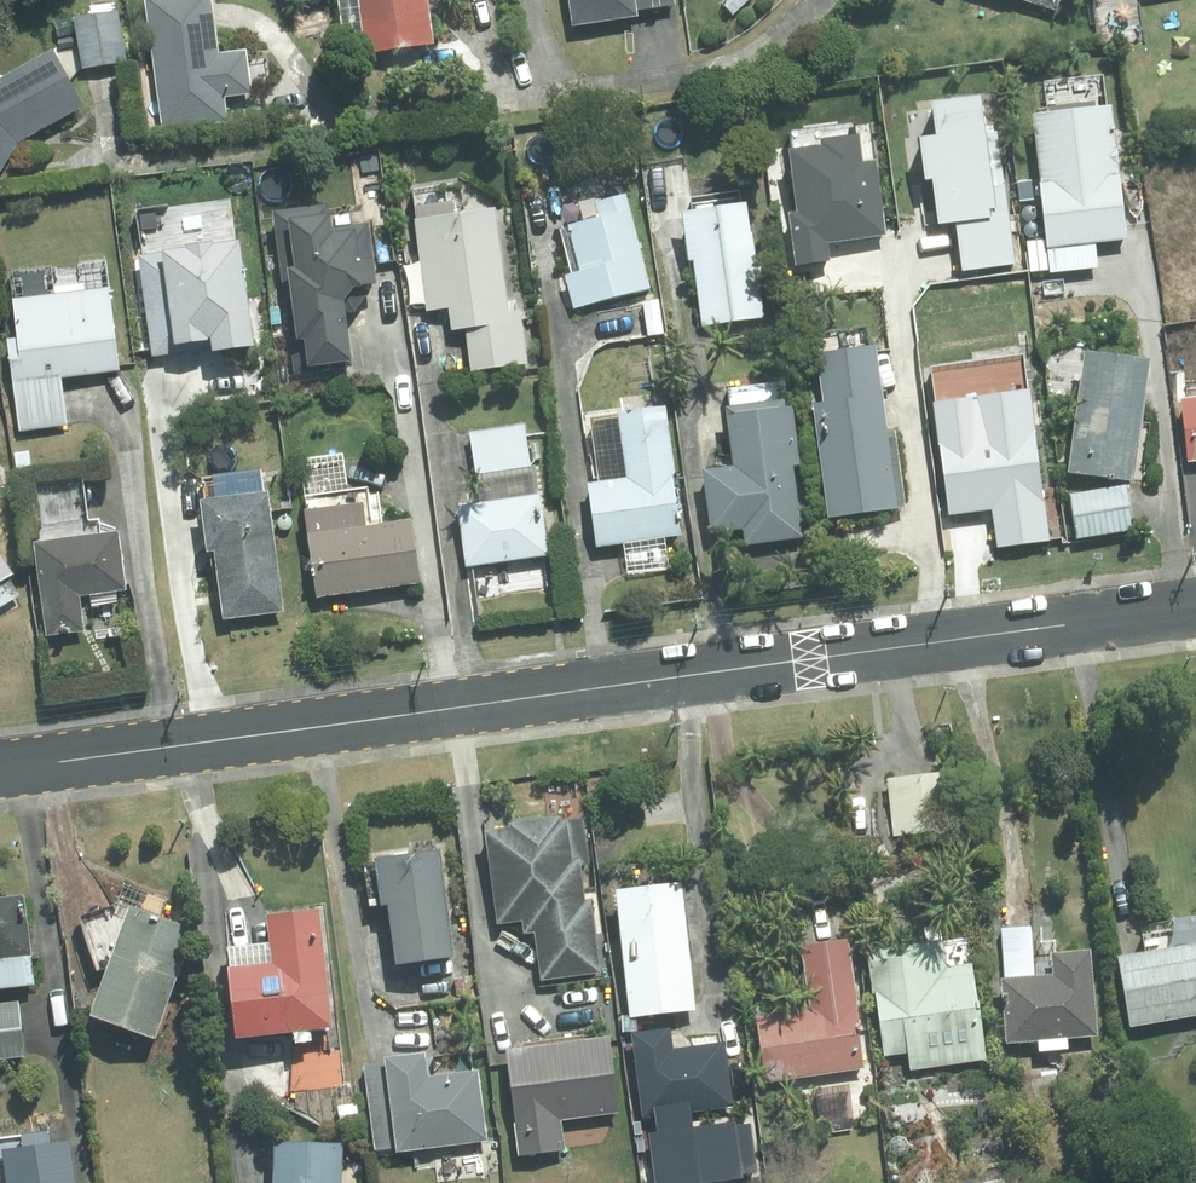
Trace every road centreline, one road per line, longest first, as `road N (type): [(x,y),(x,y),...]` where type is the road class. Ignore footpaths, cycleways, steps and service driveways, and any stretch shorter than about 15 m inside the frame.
road 1 (residential): [(0,775),(1195,612)]

